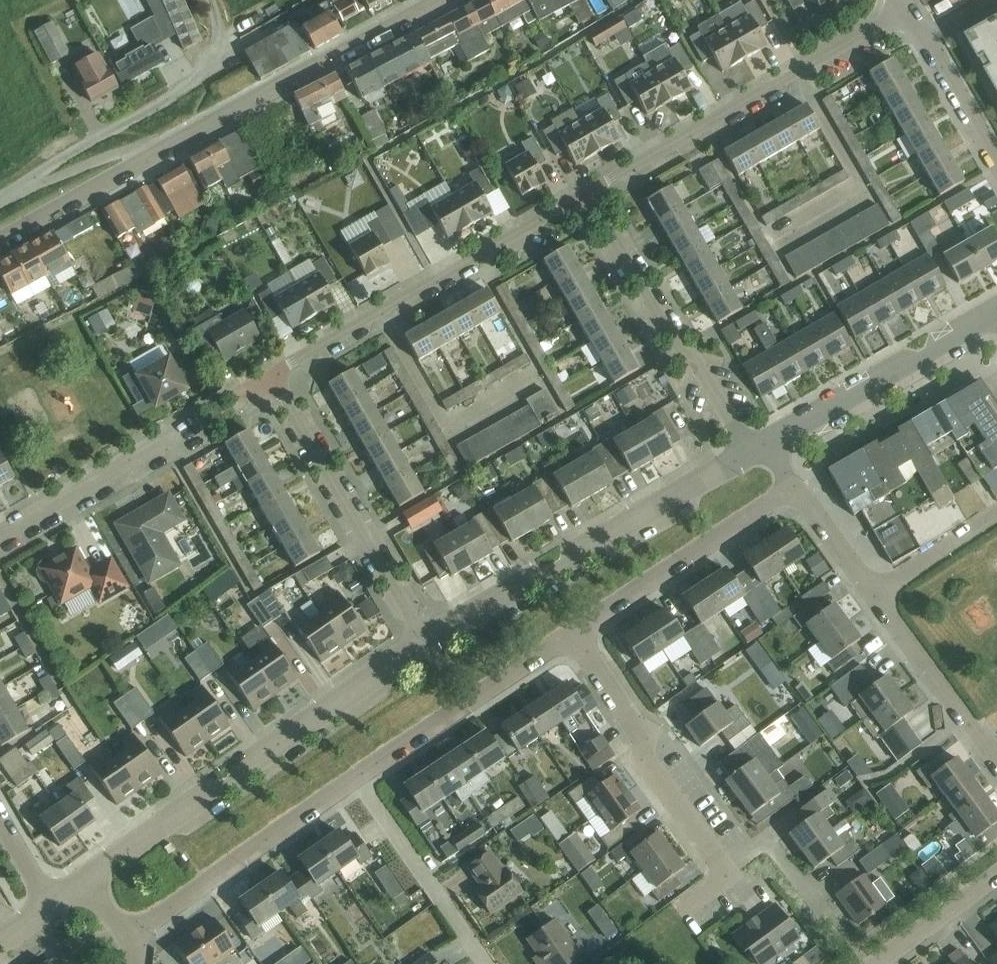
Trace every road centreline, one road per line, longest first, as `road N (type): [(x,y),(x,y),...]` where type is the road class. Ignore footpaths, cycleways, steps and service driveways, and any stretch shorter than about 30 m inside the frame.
road 1 (tertiary): [(86,878),(423,641)]
road 2 (tertiary): [(423,641),(747,455)]
road 3 (residential): [(588,193),(910,12)]
road 4 (residential): [(269,374),(588,193)]
road 5 (unclassified): [(125,168),(434,0)]
road 6 (residential): [(423,641),(269,374)]
road 7 (residential): [(747,455),(588,193)]
road 8 (residential): [(730,873),(568,635)]
road 9 (residential): [(135,939),(354,778)]
road 10 (residential): [(568,635),(794,485)]
road 11 (unclassified): [(51,170),(215,63),(222,26),(211,0)]
road 12 (tertiary): [(770,443),(996,313)]
road 13 (residential): [(354,778),(568,635)]
road 14 (residential): [(0,535),(201,417)]
road 15 (residential): [(484,963),(354,778)]
road 16 (residential): [(996,762),(879,595)]
road 17 (residential): [(996,164),(910,12)]
road 18 (residential): [(877,963),(996,878)]
road 19 (residential): [(879,595),(996,512)]
road 20 (unclassified): [(0,238),(125,168)]
road 21 (residential): [(879,595),(794,485)]
road 22 (residential): [(821,917),(770,845),(730,873)]

